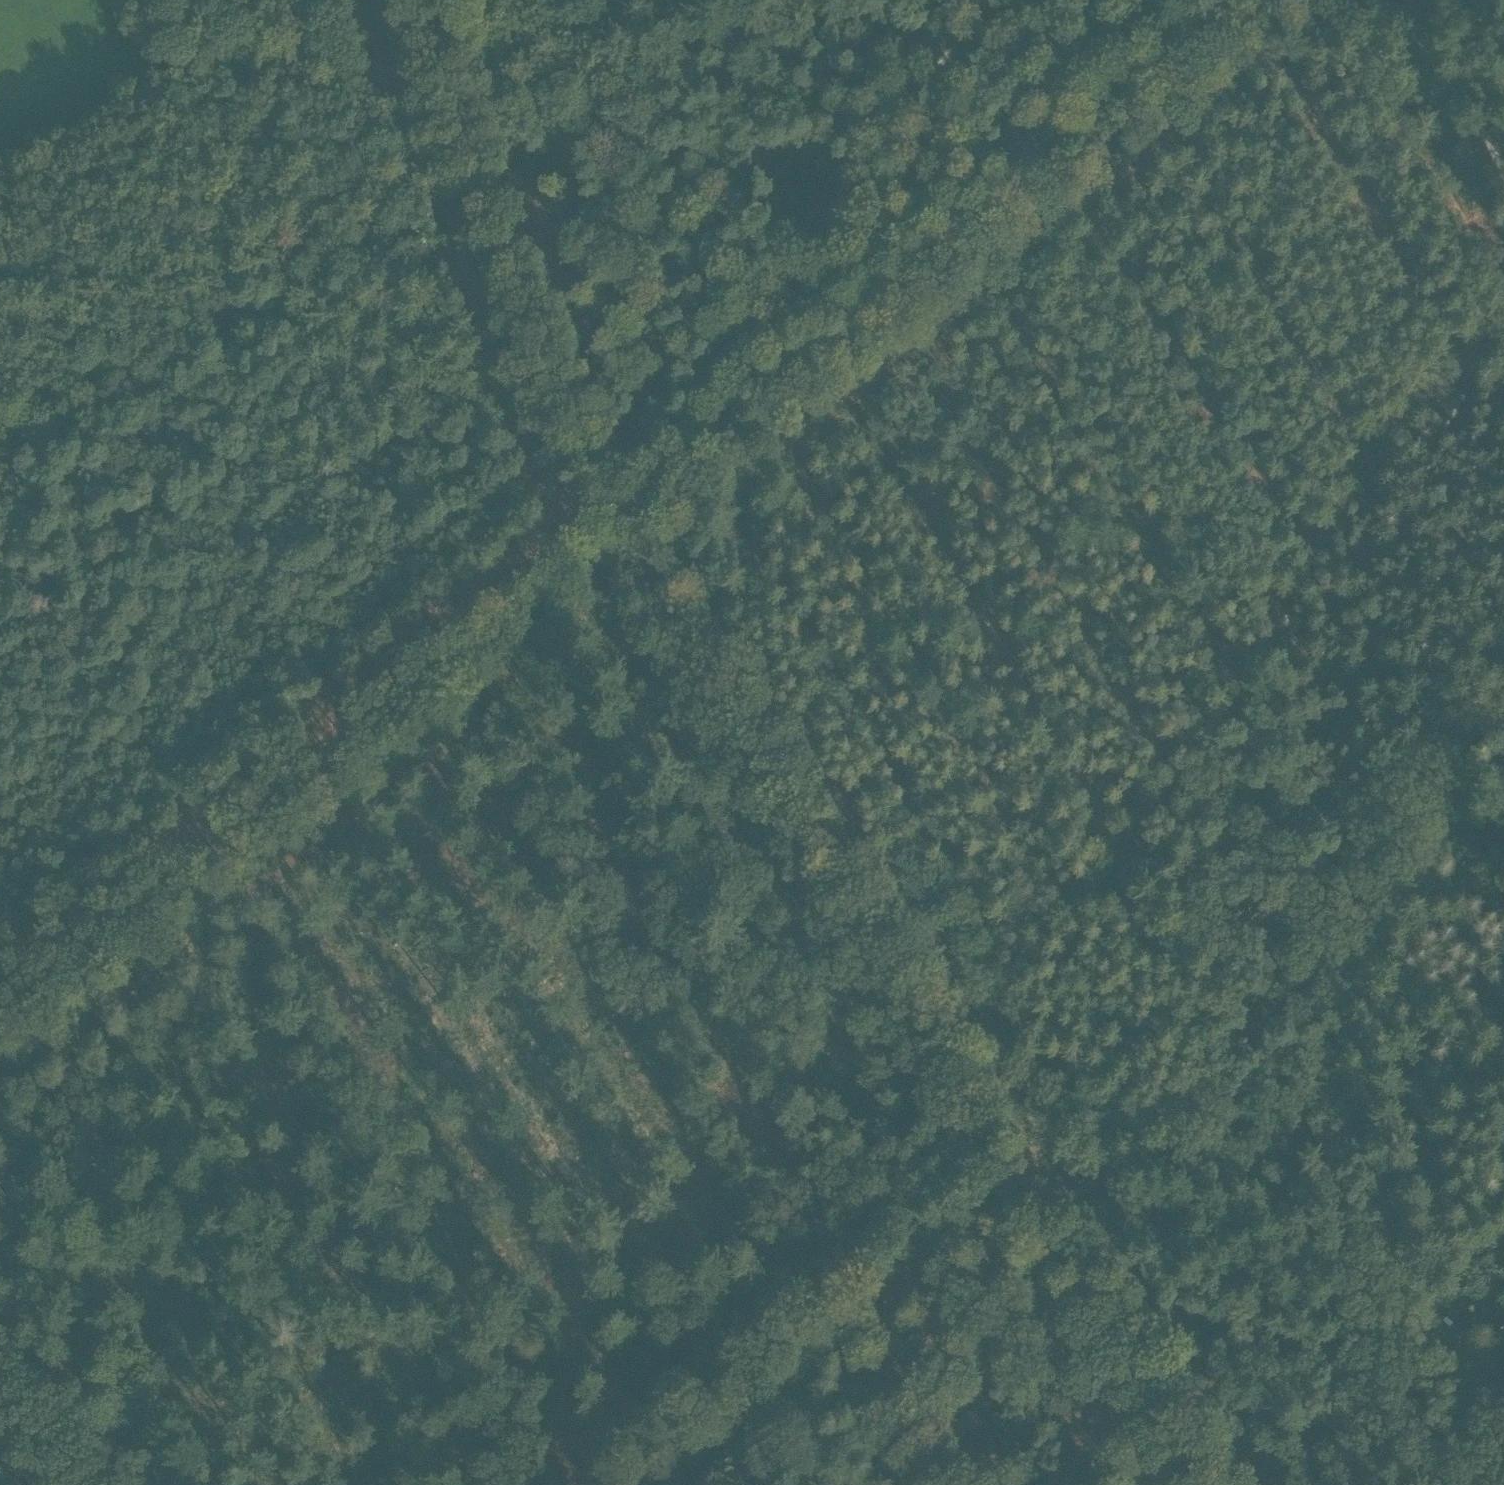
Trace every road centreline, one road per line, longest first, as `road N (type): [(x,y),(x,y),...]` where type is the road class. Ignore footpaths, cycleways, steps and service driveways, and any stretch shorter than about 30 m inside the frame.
road 1 (unclassified): [(1186,1484),(606,529)]
road 2 (track): [(1503,319),(1386,447),(1124,873),(894,1005)]
road 3 (track): [(1257,0),(606,529)]
road 4 (unclassified): [(606,529),(0,1020)]
road 5 (track): [(569,434),(640,381),(714,296),(872,166),(944,58),(1047,0)]
road 6 (unclassified): [(606,529),(405,0)]
road 7 (track): [(988,1162),(617,1484)]
road 8 (track): [(1383,0),(1451,78),(1503,164)]

